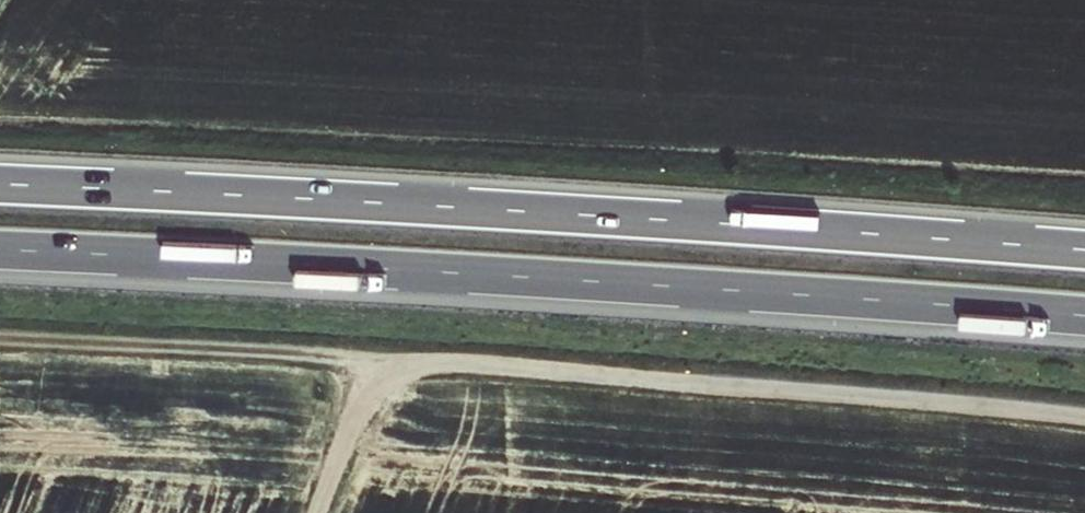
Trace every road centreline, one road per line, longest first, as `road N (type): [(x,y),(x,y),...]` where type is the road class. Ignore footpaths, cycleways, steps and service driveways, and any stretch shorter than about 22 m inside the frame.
road 1 (motorway): [(0,249),(1084,315)]
road 2 (motorway): [(1084,249),(0,184)]
road 3 (track): [(1084,411),(0,359)]
road 4 (track): [(308,512),(361,377)]

